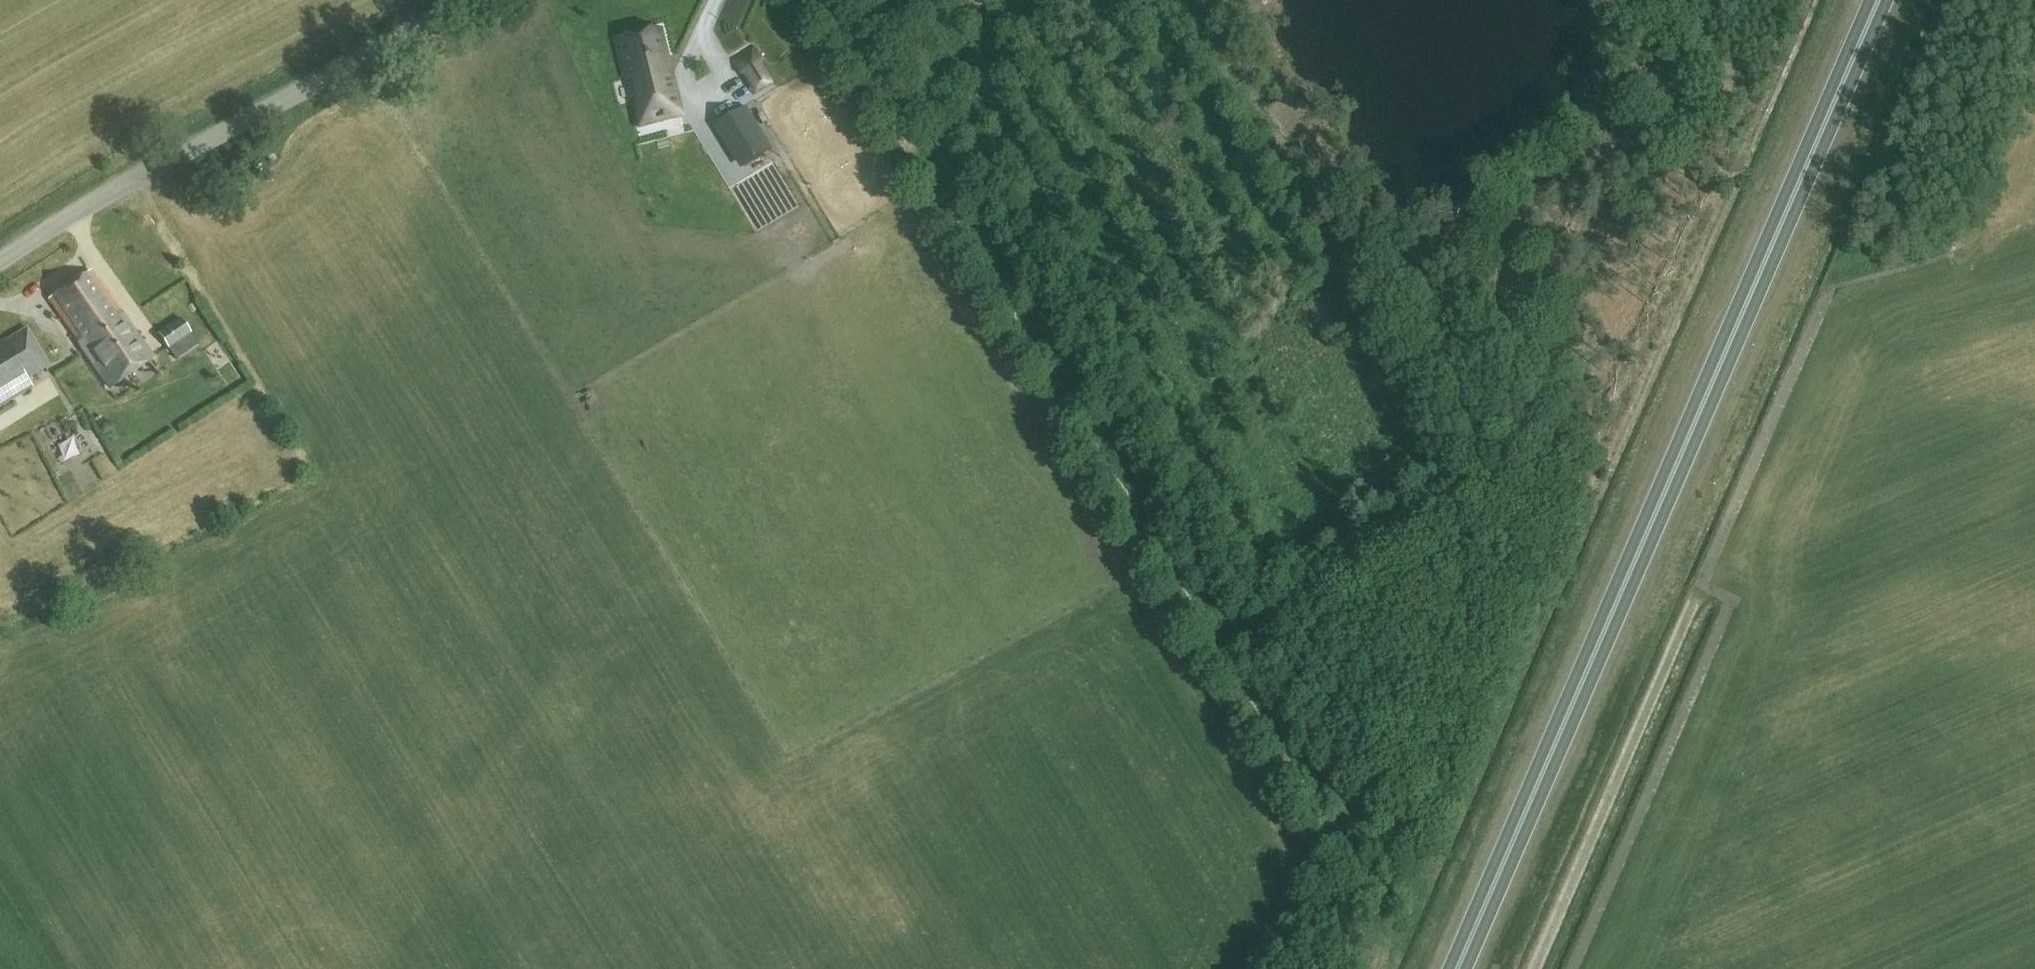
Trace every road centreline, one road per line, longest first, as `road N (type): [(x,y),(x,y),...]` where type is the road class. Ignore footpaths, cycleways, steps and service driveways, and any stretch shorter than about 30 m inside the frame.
road 1 (trunk): [(1456,968),(1877,0)]
road 2 (tertiary): [(0,262),(466,0)]

